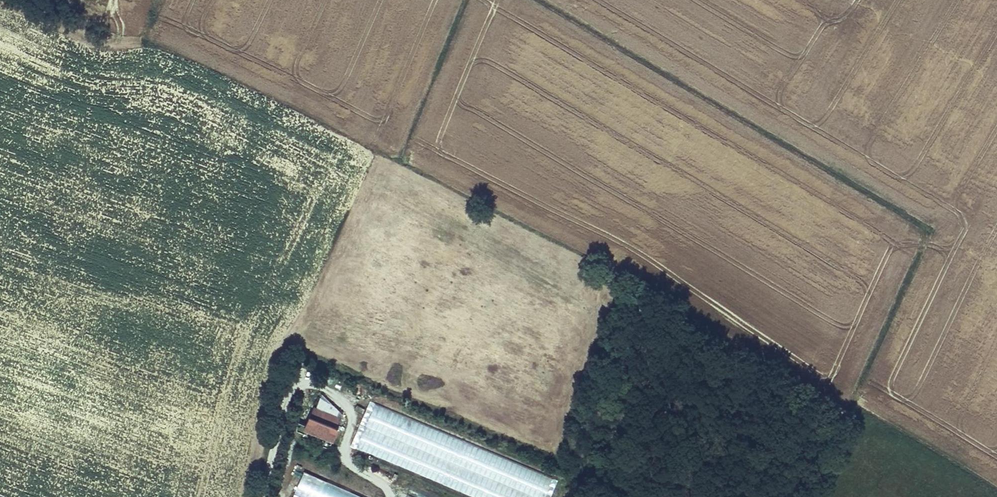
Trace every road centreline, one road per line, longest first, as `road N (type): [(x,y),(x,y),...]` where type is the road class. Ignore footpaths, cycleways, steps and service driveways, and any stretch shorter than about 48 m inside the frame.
road 1 (track): [(263,496),(292,383),(352,410),(348,463),(389,496)]

